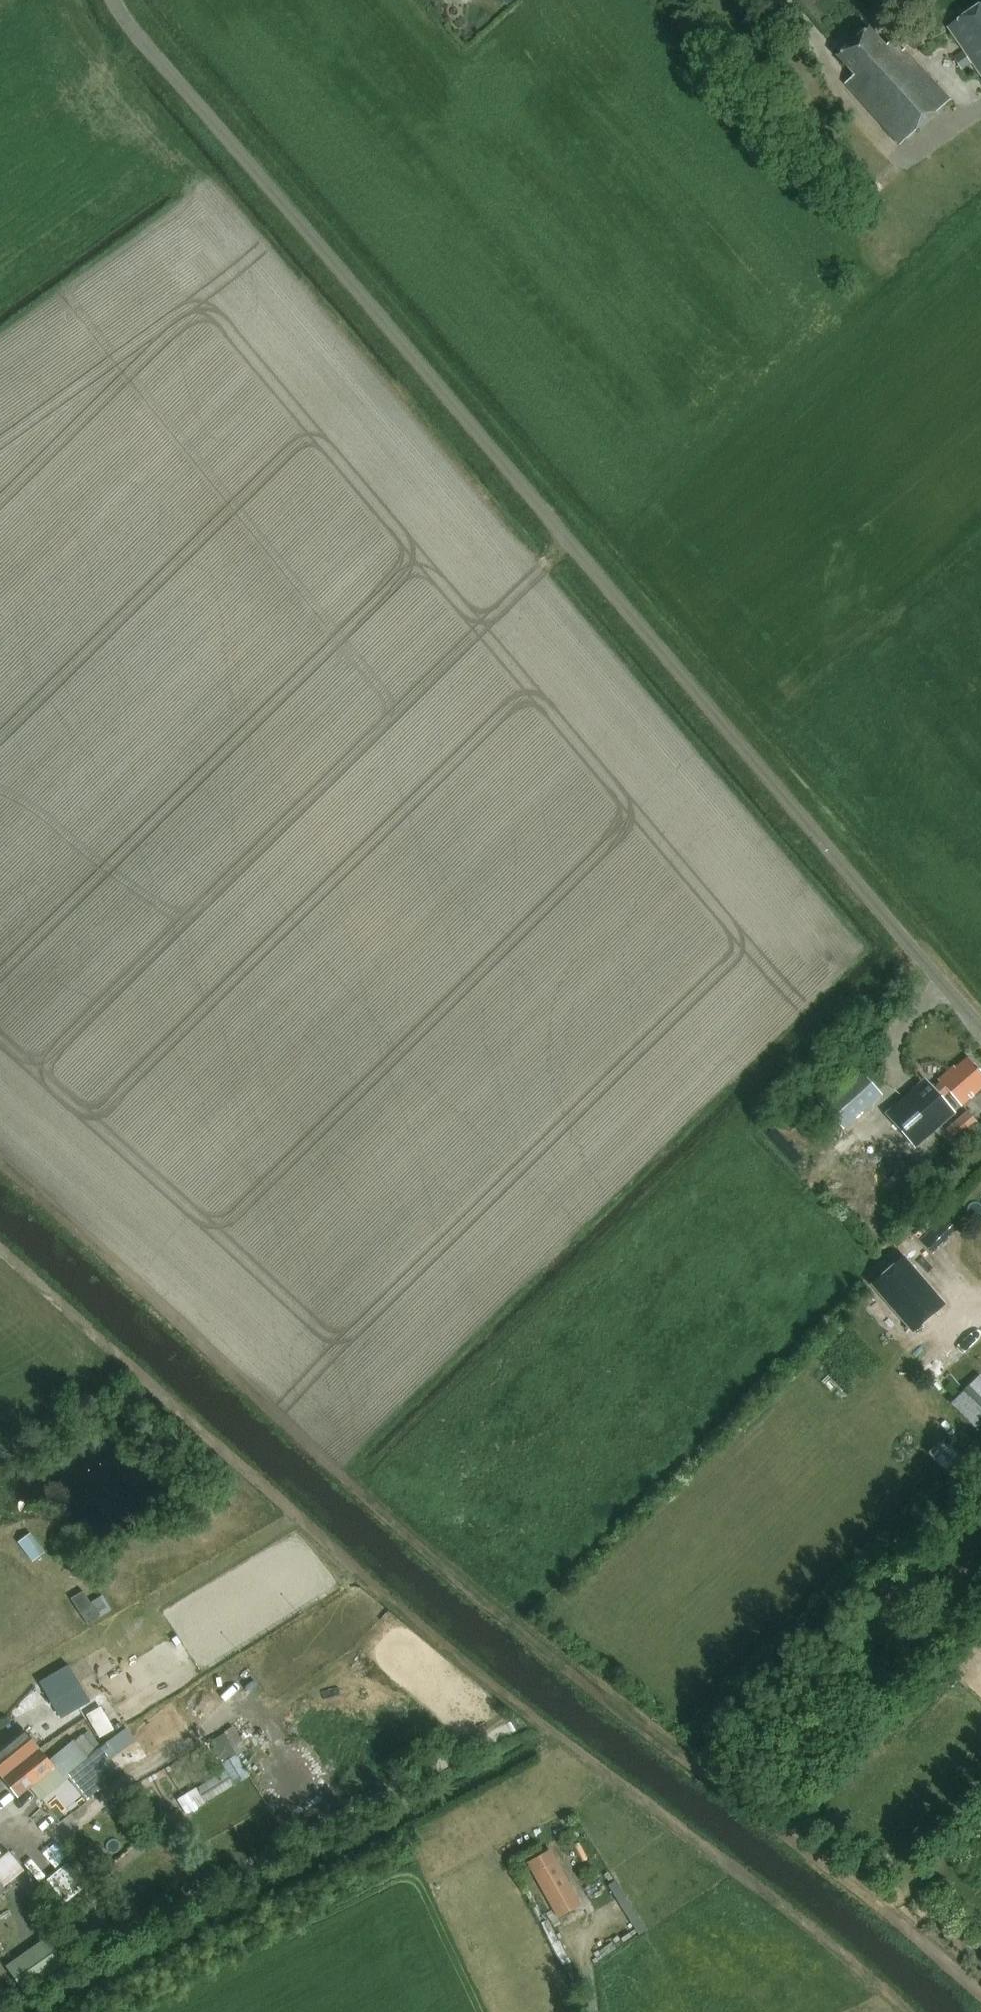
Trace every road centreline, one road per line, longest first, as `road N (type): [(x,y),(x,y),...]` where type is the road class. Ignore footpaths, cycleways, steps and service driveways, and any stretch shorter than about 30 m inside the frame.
road 1 (unclassified): [(980,1024),(786,806),(113,0)]

